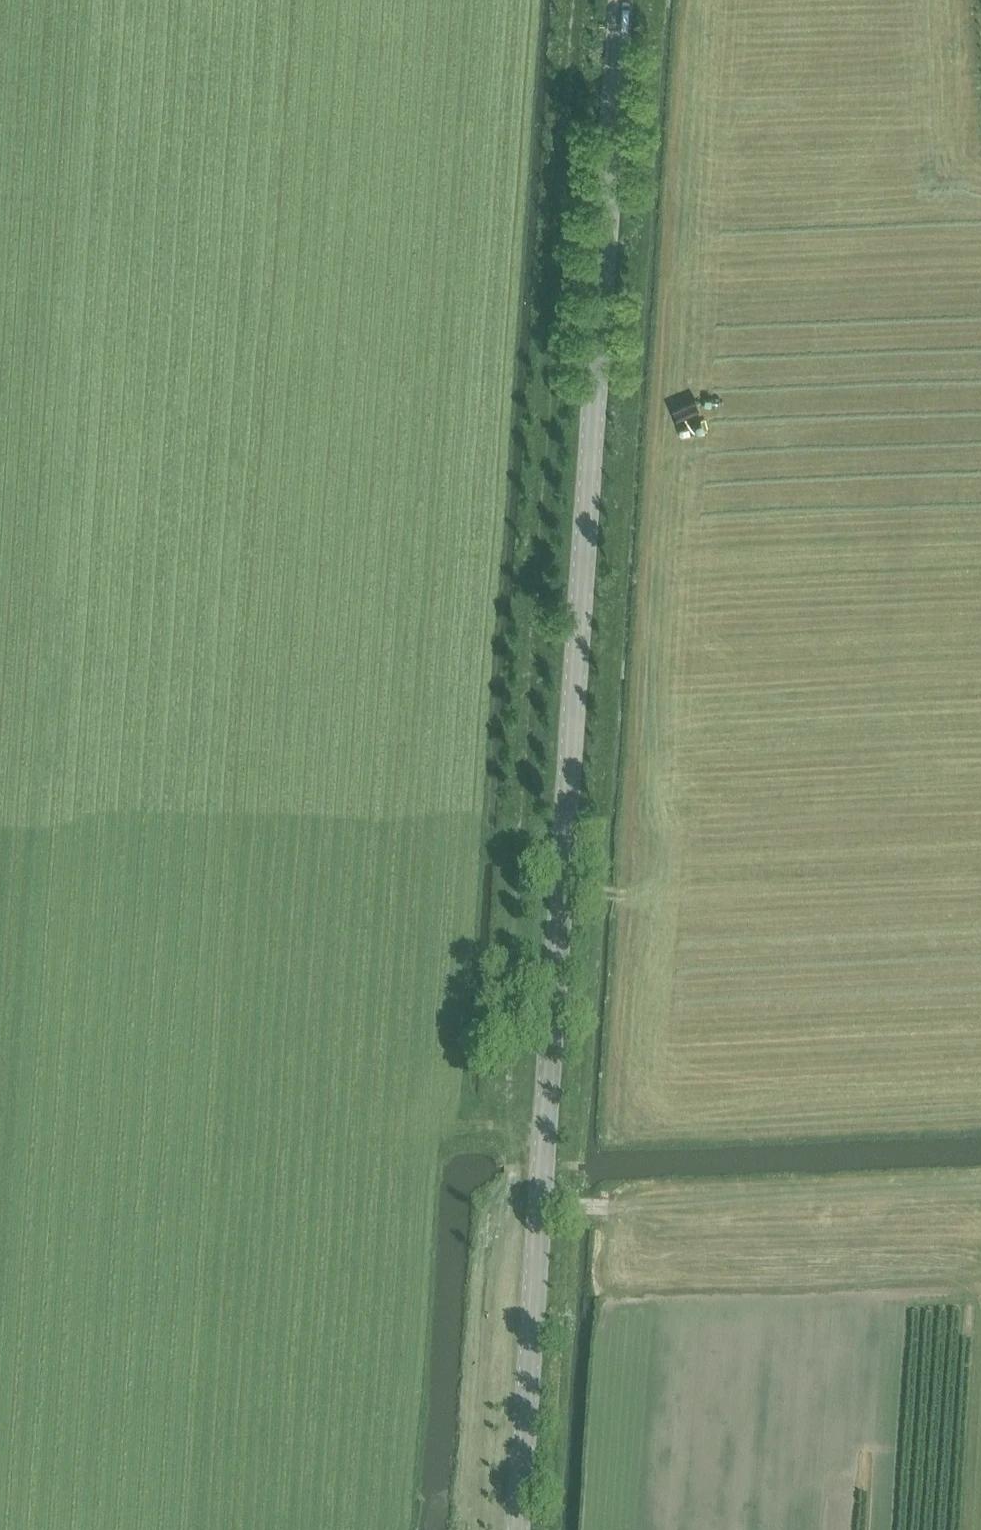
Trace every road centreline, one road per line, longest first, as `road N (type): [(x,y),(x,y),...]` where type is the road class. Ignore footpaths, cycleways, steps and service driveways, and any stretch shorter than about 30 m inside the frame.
road 1 (tertiary): [(519,1529),(623,0)]

